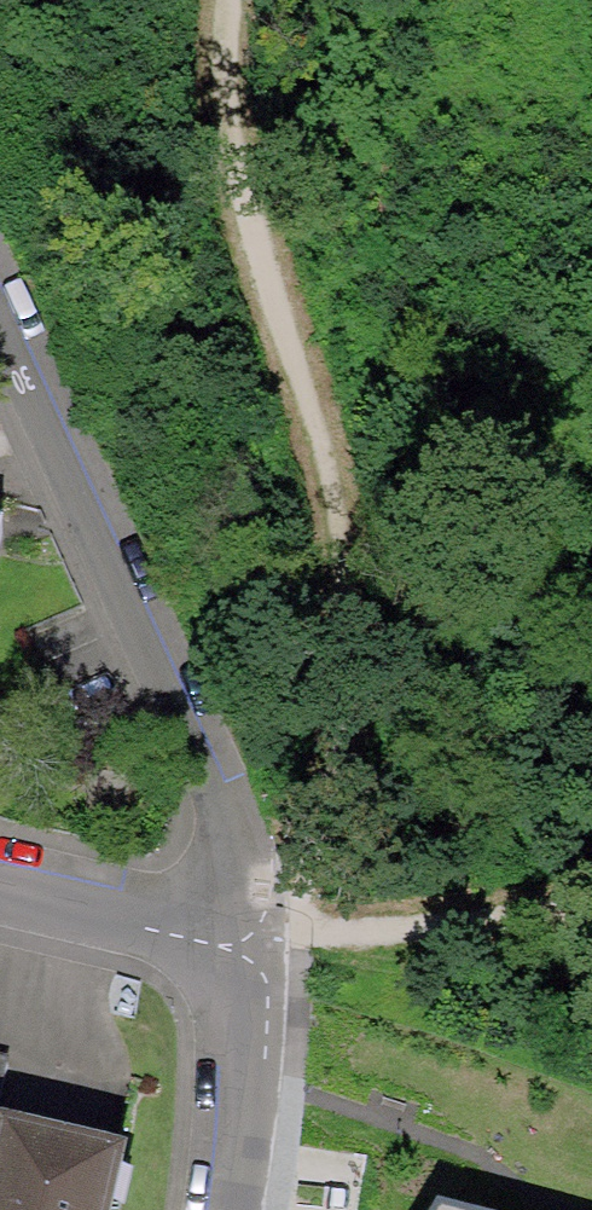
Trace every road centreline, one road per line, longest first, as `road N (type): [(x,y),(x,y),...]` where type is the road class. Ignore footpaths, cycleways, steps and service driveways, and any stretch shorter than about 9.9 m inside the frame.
road 1 (track): [(591,918),(251,950),(343,806),(358,655),(210,81),(215,0)]
road 2 (residential): [(0,322),(210,780),(239,865),(251,950)]
road 3 (residential): [(235,1209),(256,1109),(251,950)]
road 4 (residential): [(0,891),(251,950)]

